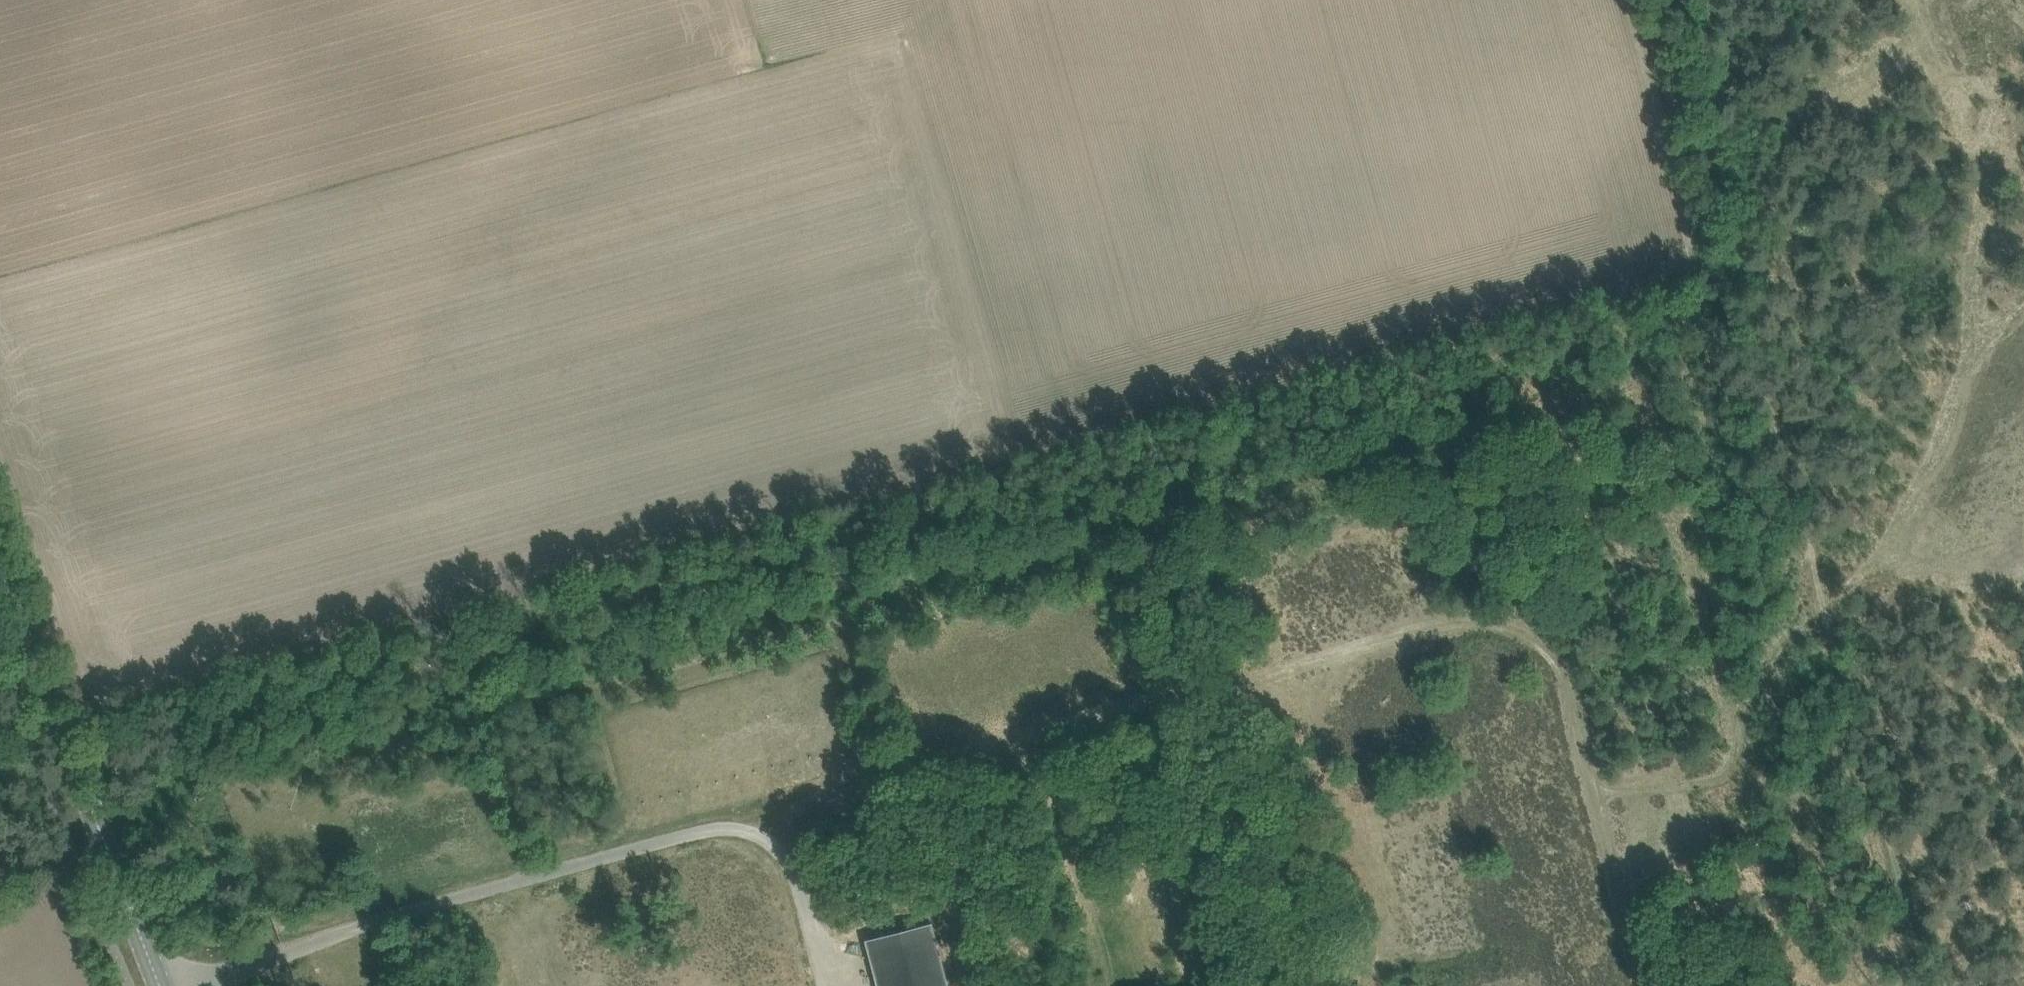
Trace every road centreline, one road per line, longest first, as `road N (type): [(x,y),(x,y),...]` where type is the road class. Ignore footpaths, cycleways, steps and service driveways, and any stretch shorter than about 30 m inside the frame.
road 1 (track): [(1649,0),(1923,985)]
road 2 (tertiary): [(159,985),(0,569)]

